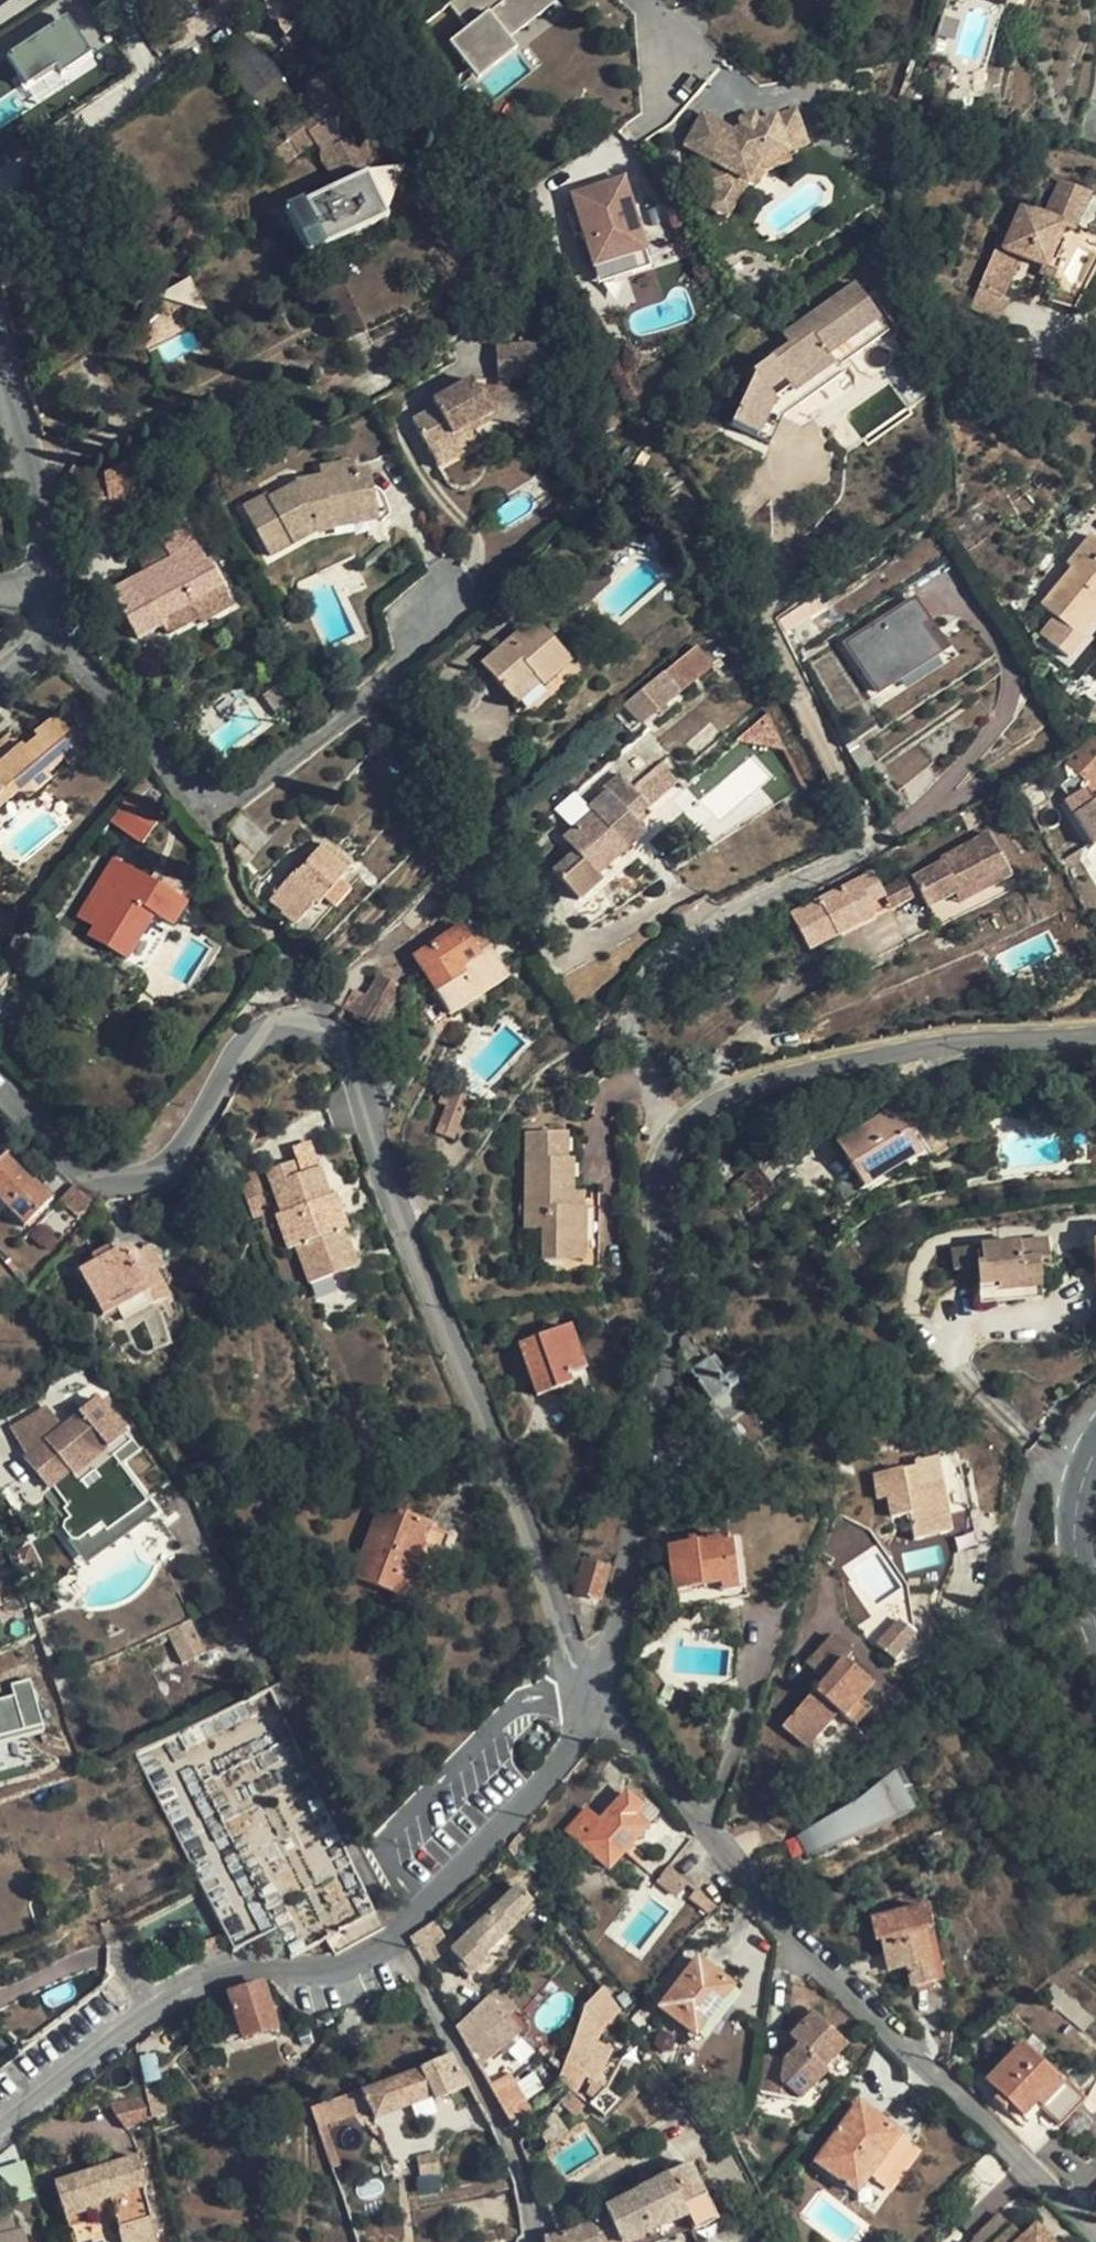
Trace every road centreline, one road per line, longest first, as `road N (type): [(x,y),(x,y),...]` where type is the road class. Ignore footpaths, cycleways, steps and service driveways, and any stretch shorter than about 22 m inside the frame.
road 1 (residential): [(596,1684),(576,1681),(344,1056),(324,1034),(293,1025),(264,1032),(236,1056),(161,1172),(121,1186),(74,1177),(0,1095)]
road 2 (residential): [(1095,1033),(1005,1034),(831,1063),(700,1112),(657,1164),(652,1232),(663,1368),(627,1498),(611,1632),(596,1684)]
road 3 (residential): [(593,1710),(927,2080),(1092,2241)]
road 4 (residential): [(393,1937),(312,1972),(245,1968),(176,1984),(0,2122)]
road 5 (residential): [(393,1937),(508,2147),(532,2241)]
road 6 (residential): [(445,589),(385,682),(207,820)]
road 7 (residential): [(593,1710),(536,1788),(393,1937)]
road 8 (residential): [(0,175),(151,79),(121,14),(130,0)]
road 9 (residential): [(39,646),(85,669),(166,758),(207,820)]
road 10 (residential): [(44,600),(46,548),(0,362)]
road 11 (tertiary): [(1095,1451),(1075,1527),(1079,1582),(1095,1627)]

